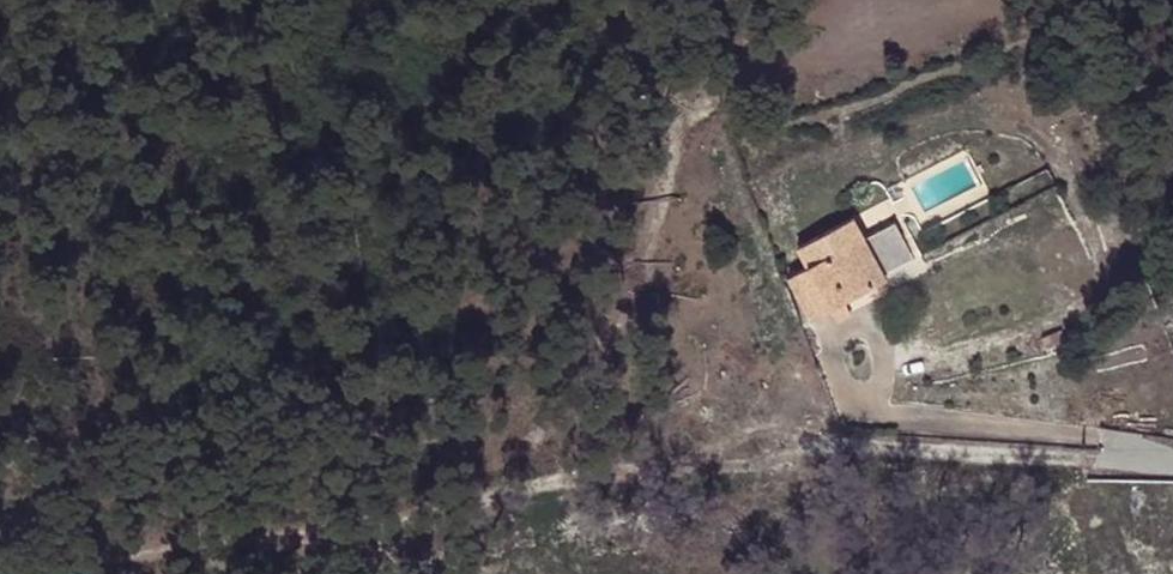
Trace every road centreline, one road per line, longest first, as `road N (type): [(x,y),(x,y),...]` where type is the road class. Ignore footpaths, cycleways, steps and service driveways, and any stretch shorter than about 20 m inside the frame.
road 1 (unclassified): [(857,440),(1172,459)]

